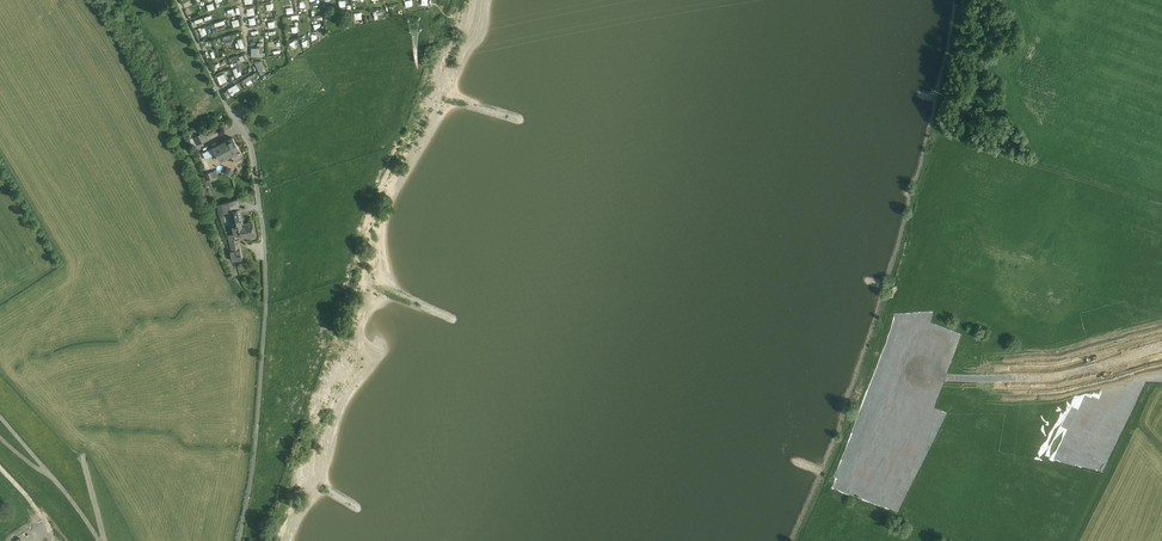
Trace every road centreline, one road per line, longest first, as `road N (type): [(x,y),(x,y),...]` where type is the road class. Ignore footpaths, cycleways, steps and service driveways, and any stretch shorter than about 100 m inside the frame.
road 1 (track): [(239,540),(266,315),(263,226),(250,146),(177,0)]

